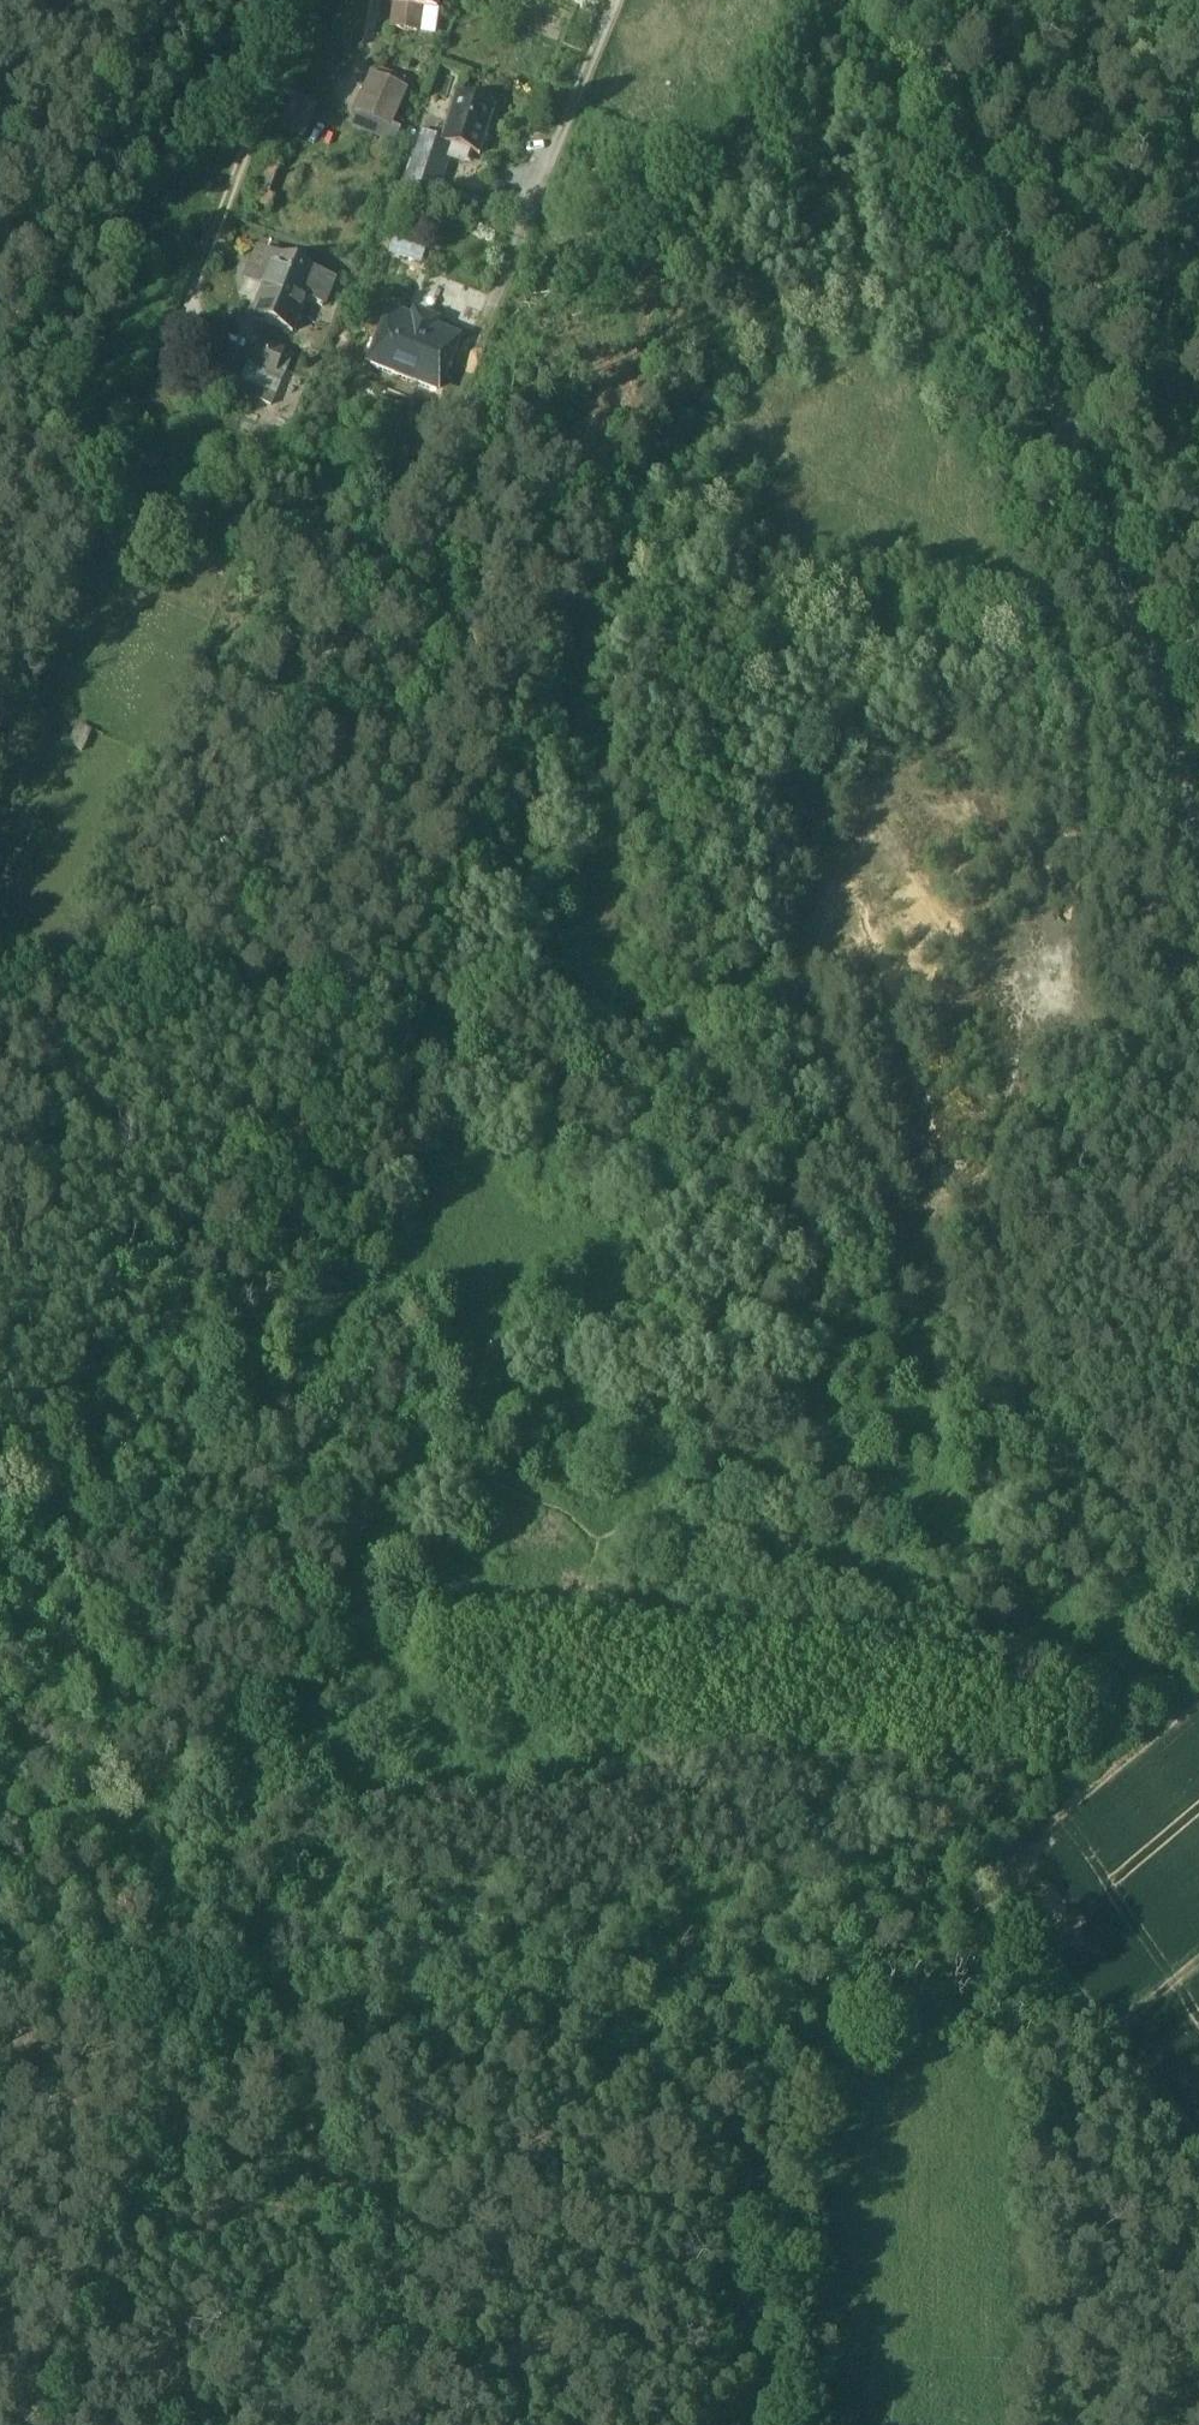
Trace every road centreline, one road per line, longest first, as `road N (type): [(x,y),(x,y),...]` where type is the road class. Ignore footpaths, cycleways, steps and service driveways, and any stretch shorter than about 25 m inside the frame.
road 1 (residential): [(1198,793),(920,0)]
road 2 (track): [(1198,1961),(1109,2034),(1078,2000)]

